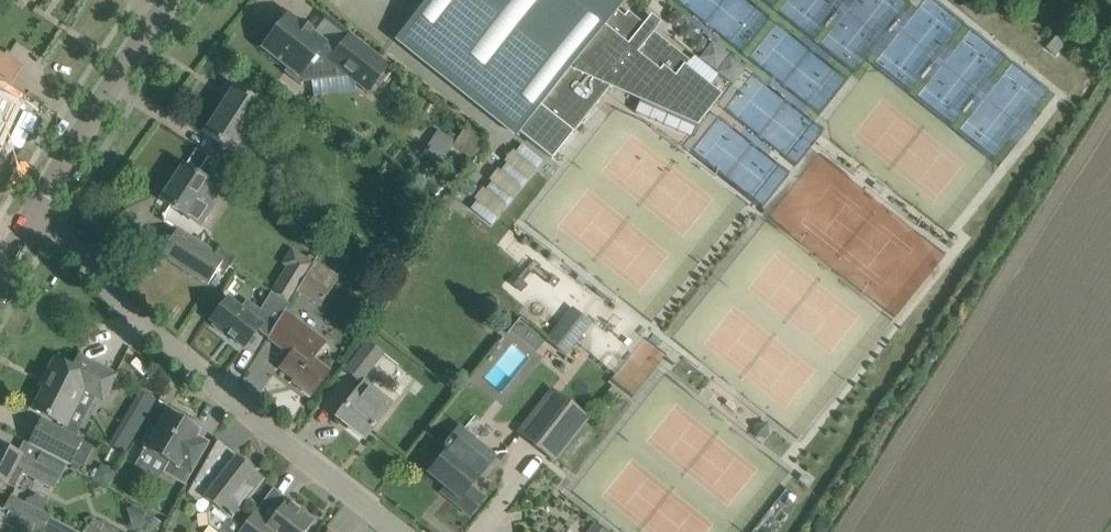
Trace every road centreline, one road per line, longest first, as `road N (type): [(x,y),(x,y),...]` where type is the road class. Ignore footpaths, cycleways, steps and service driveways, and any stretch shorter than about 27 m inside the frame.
road 1 (residential): [(397,531),(214,384),(33,211)]
road 2 (unclassified): [(33,211),(150,28)]

